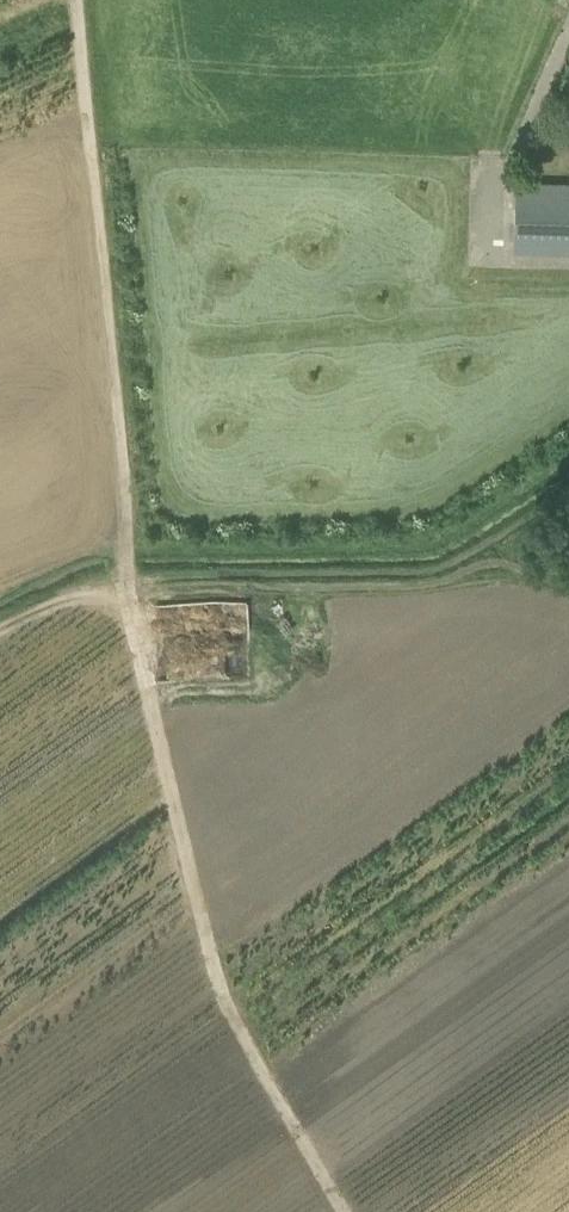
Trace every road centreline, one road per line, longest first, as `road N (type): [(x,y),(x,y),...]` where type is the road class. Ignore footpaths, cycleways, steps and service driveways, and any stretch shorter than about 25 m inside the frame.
road 1 (track): [(75,0),(129,595),(193,893),(242,1035),(336,1211)]
road 2 (track): [(554,513),(450,585),(71,600),(0,635)]

